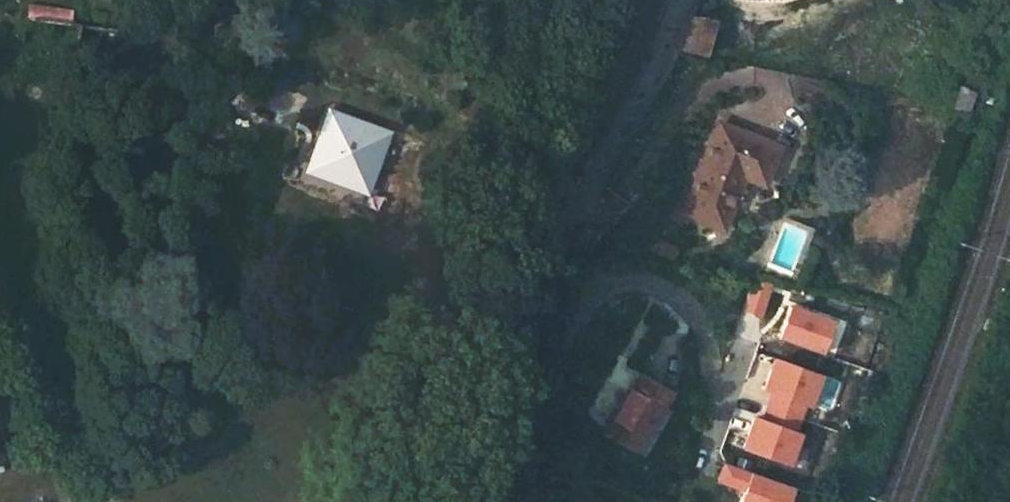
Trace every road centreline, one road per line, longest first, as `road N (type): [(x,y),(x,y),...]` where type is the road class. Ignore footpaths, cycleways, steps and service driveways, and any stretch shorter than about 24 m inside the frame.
road 1 (residential): [(679,0),(661,56),(530,302),(469,501)]

